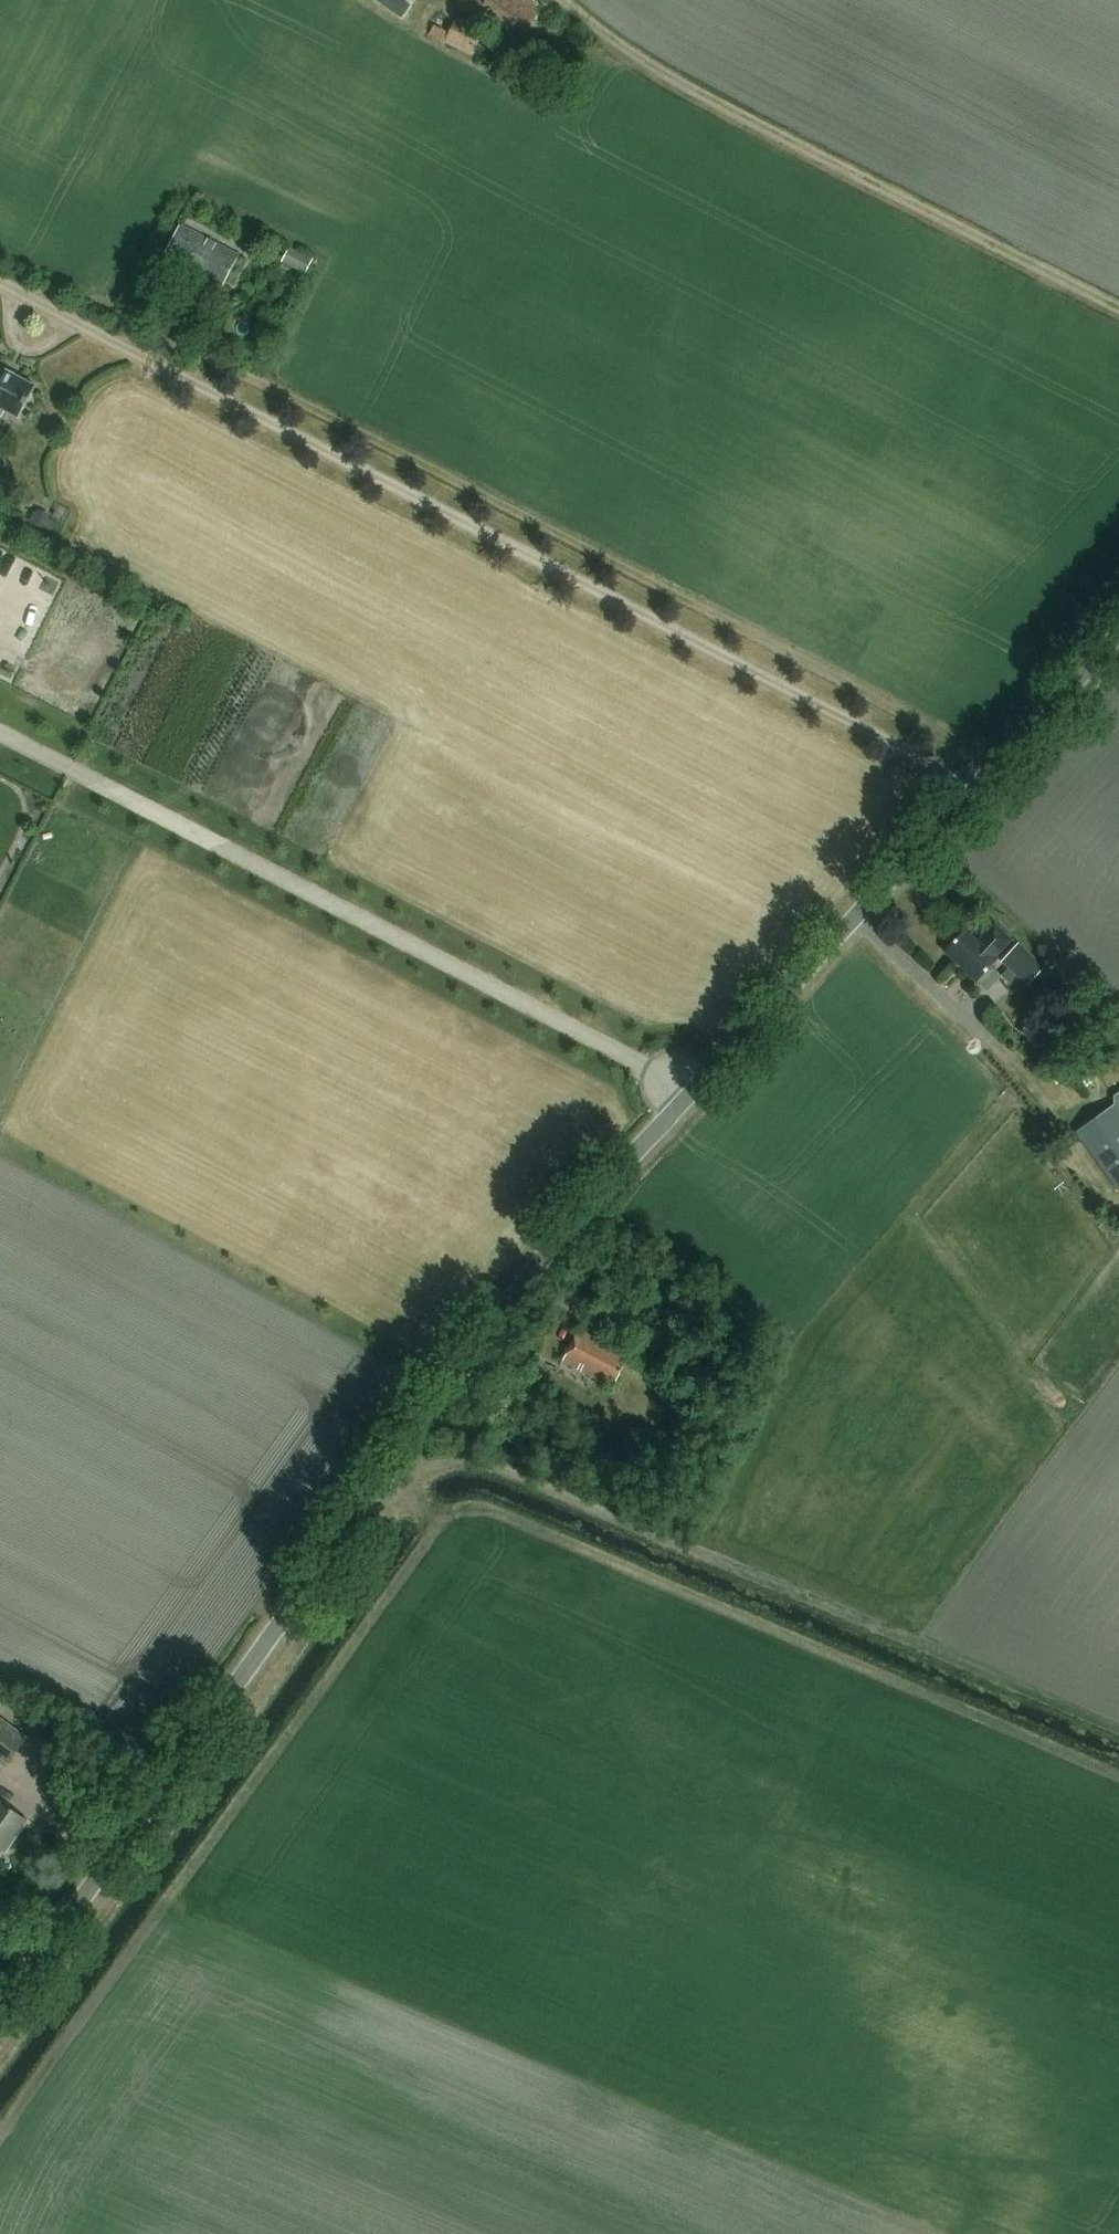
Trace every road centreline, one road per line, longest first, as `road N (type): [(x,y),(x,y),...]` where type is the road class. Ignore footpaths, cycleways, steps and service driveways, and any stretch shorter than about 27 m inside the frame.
road 1 (unclassified): [(0,2012),(528,1275),(1118,634)]
road 2 (track): [(0,282),(975,788)]
road 3 (track): [(152,273),(129,317),(993,769)]
road 4 (track): [(0,737),(691,1092)]
road 5 (track): [(1118,308),(695,94),(554,0)]

